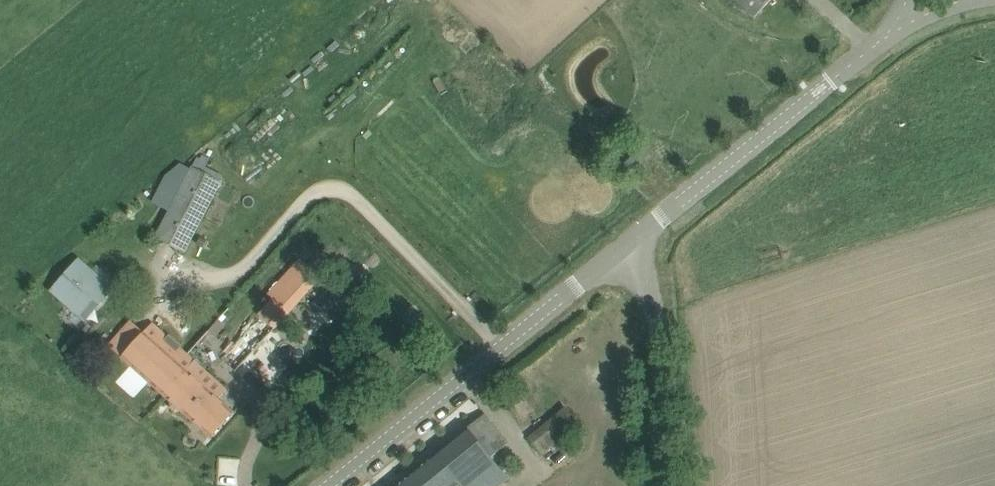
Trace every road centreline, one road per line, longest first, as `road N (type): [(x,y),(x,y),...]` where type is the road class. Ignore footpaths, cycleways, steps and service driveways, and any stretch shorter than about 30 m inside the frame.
road 1 (tertiary): [(328,485),(639,235)]
road 2 (tertiary): [(639,235),(895,29)]
road 3 (unclassified): [(659,485),(639,235)]

